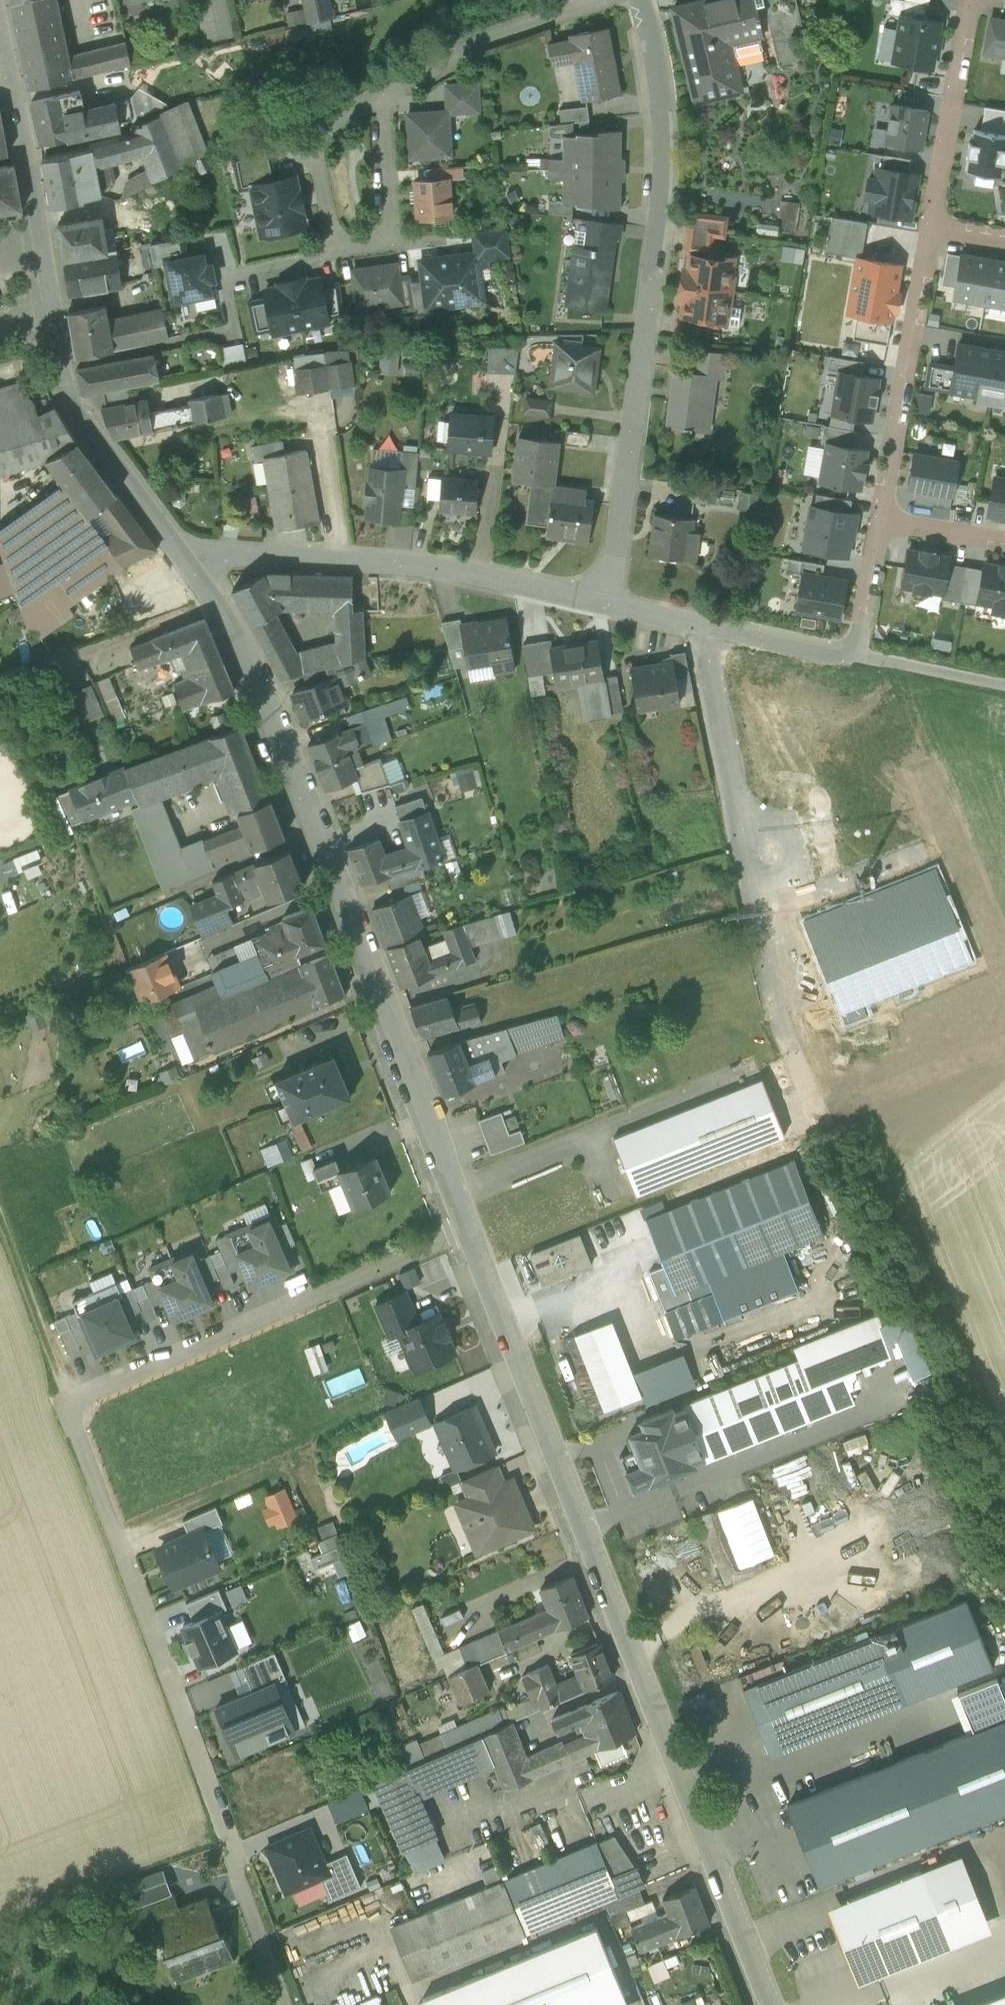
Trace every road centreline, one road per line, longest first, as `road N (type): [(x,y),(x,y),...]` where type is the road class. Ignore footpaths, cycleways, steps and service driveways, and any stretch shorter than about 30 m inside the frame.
road 1 (residential): [(293,2004),(66,1405),(466,1229)]
road 2 (residential): [(767,2004),(466,1229)]
road 3 (residential): [(466,1229),(224,611),(183,555)]
road 4 (residential): [(609,599),(663,170),(657,75),(639,0)]
road 5 (residential): [(183,555),(421,562),(609,599)]
road 6 (residential): [(879,521),(928,226)]
road 7 (residential): [(183,555),(77,411),(52,310)]
road 8 (residential): [(52,310),(0,32)]
road 9 (residential): [(600,0),(475,44),(383,95)]
road 10 (residential): [(928,226),(970,0)]
road 11 (residential): [(337,253),(391,244),(383,95)]
road 12 (residential): [(734,815),(694,617)]
road 13 (residential): [(383,95),(322,130),(317,141),(337,253)]
road 14 (track): [(66,1405),(0,1227)]
road 15 (unclassified): [(702,619),(853,653)]
road 16 (unclassified): [(853,653),(1004,687)]
road 17 (residential): [(747,883),(798,872),(786,829),(734,815)]
road 18 (residential): [(853,653),(879,521)]
road 19 (residential): [(1004,543),(879,521)]
road 20 (residential): [(771,1004),(747,883)]

